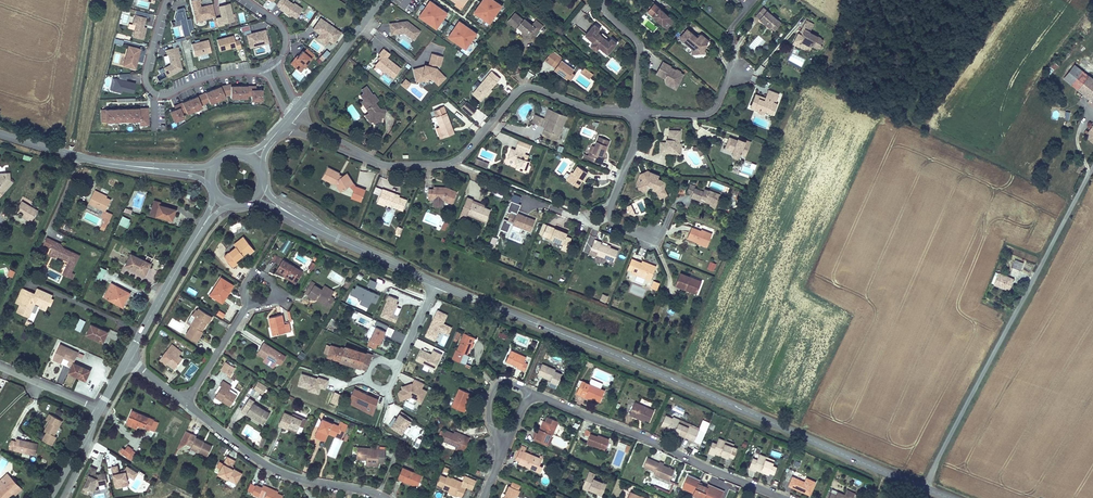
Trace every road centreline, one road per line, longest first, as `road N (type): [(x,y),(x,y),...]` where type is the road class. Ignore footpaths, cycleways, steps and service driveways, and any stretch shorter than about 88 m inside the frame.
road 1 (tertiary): [(437,284),(948,497)]
road 2 (residential): [(383,165),(451,163),(525,88),(587,110),(636,112)]
road 3 (residential): [(779,497),(529,393)]
road 4 (residential): [(185,404),(266,466),(384,497)]
road 5 (residential): [(166,0),(145,74),(153,94),(265,69)]
road 6 (tertiary): [(197,234),(128,358)]
road 7 (tertiary): [(0,132),(135,165)]
road 8 (tertiary): [(298,108),(380,0)]
road 9 (tertiary): [(320,230),(437,284)]
road 10 (residential): [(603,0),(607,16),(639,46),(636,112)]
road 11 (residential): [(636,112),(707,114),(740,72)]

